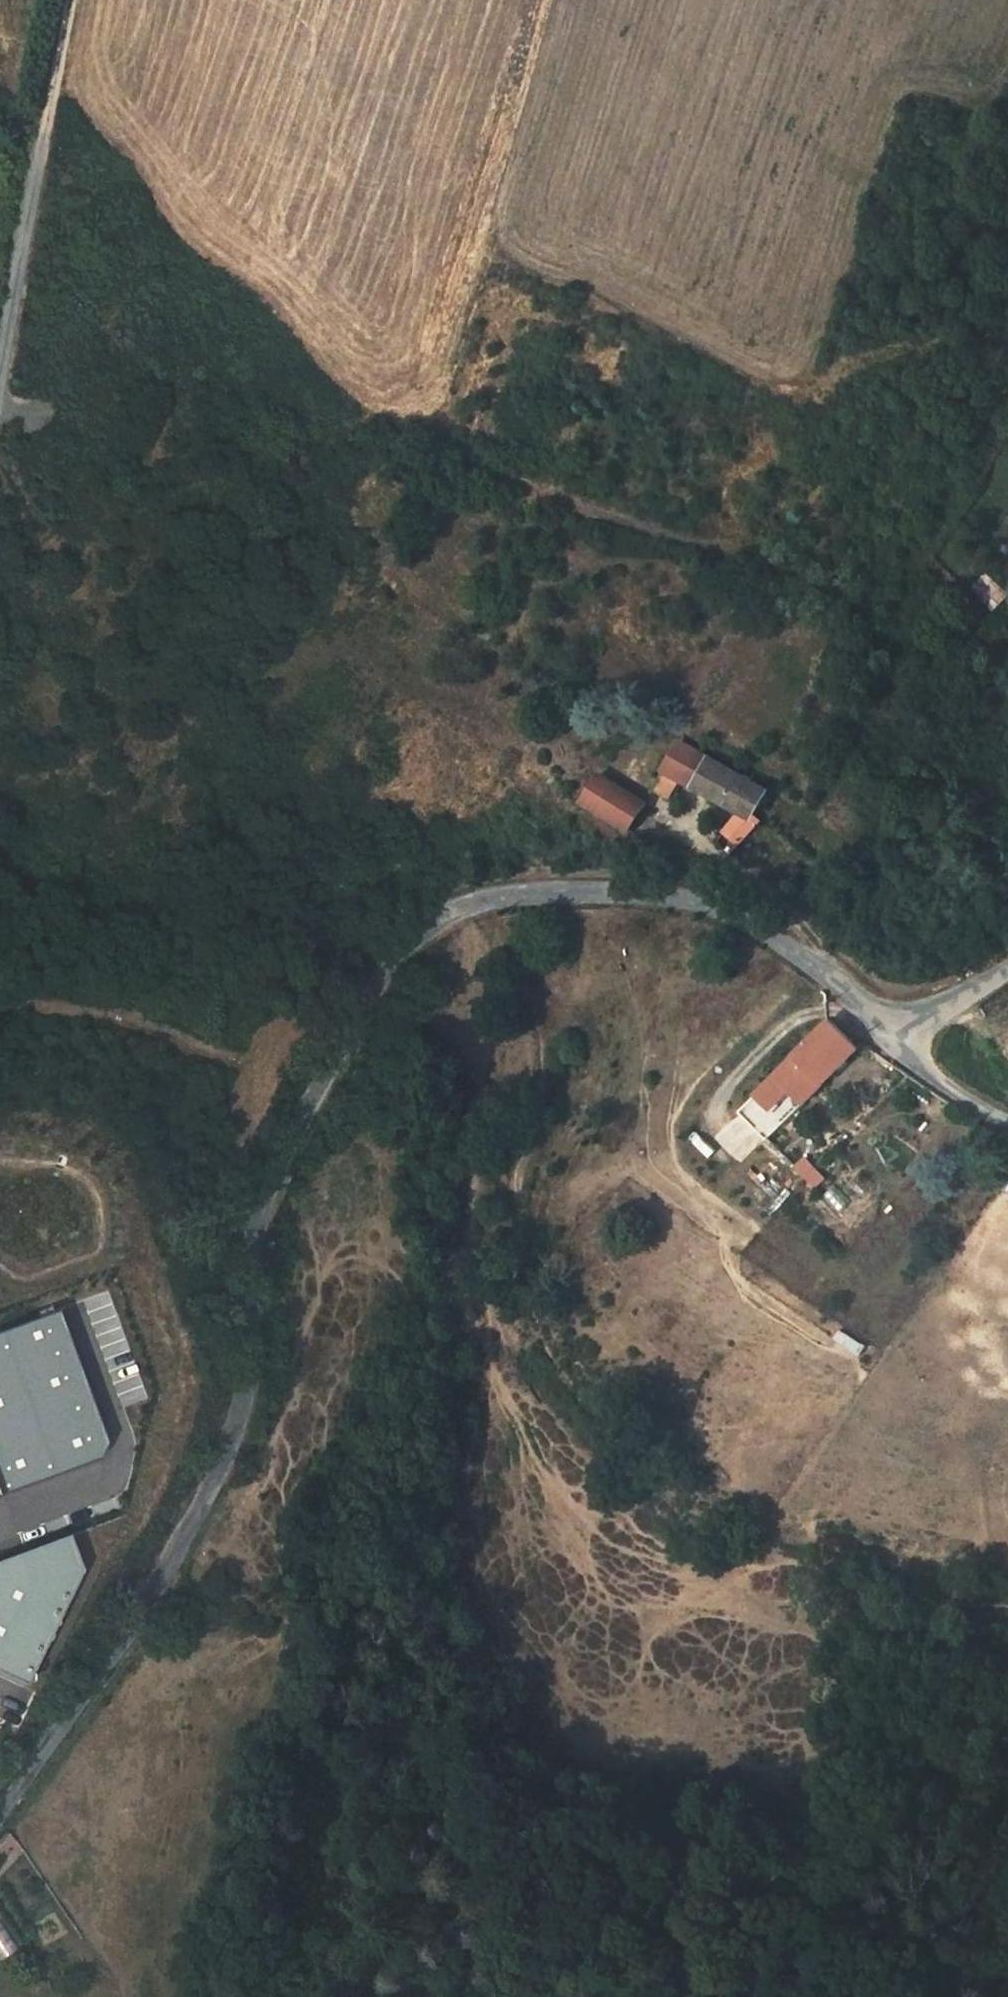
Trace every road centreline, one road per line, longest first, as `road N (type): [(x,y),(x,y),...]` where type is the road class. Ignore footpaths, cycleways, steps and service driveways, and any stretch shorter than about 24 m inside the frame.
road 1 (unclassified): [(899,1040),(822,965),(721,910),(639,892),(492,897),(420,934),(374,991),(270,1192),(225,1462),(133,1626),(0,1810)]
road 2 (unclassified): [(1007,1122),(942,1086),(899,1040)]
road 3 (unclassified): [(899,1040),(1007,961)]

